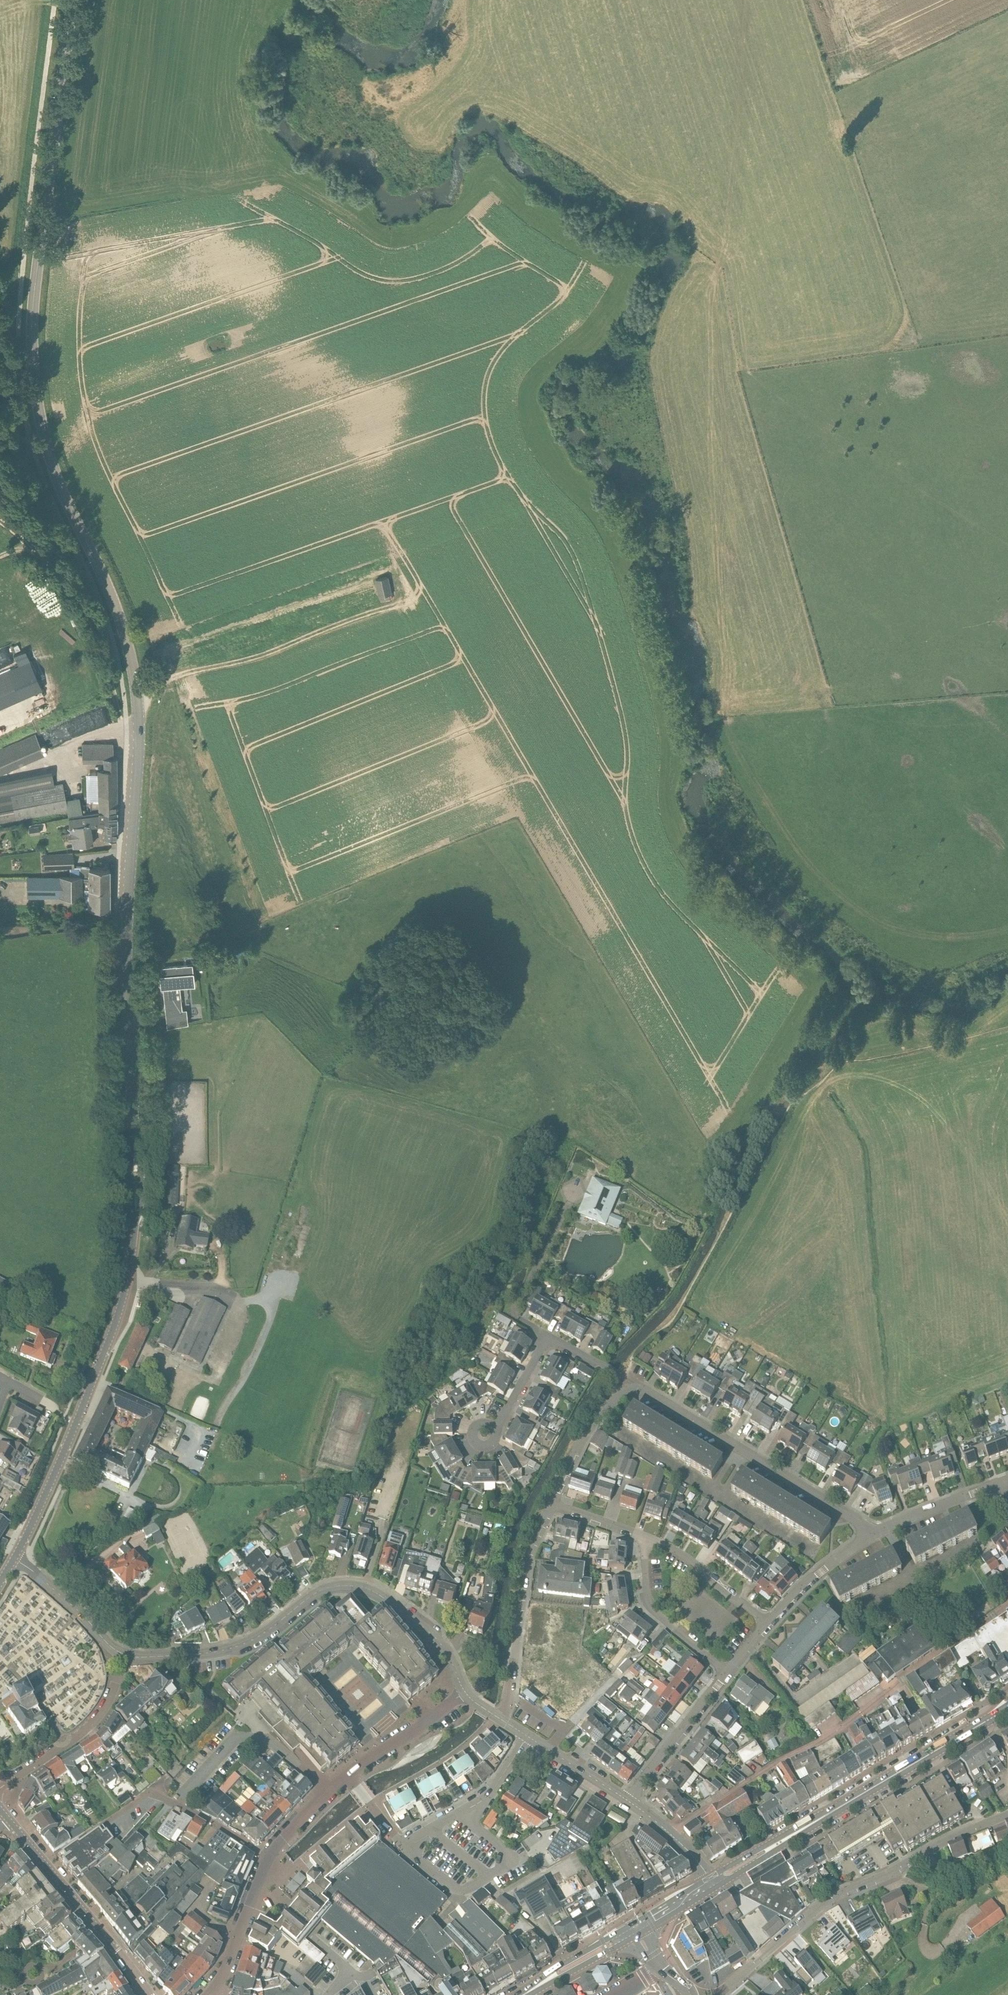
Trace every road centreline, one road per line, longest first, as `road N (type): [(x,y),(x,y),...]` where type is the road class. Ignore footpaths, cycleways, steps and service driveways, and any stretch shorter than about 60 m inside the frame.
road 1 (secondary): [(134,1136),(127,965),(138,709),(118,611),(46,443),(33,349),(72,0)]
road 2 (unclassified): [(465,1692),(441,1643),(367,1587),(316,1592),(236,1647),(131,1656),(16,1556)]
road 3 (residential): [(671,1835),(832,1734),(1007,1604)]
road 4 (secondary): [(16,1556),(117,1315),(135,1217)]
road 5 (track): [(138,709),(174,676),(256,658),(392,604),(398,594),(392,573)]
road 6 (residential): [(872,1533),(631,1386)]
road 7 (unclassified): [(209,1994),(268,1859),(347,1776)]
road 8 (residential): [(727,1986),(822,1904),(923,1852)]
road 9 (track): [(0,557),(30,551),(64,585),(127,720)]
road 10 (secondary): [(150,1994),(7,1818)]
road 11 (primary): [(821,1817),(1007,1708)]
road 12 (unclassified): [(552,1503),(528,1556),(509,1696)]
road 13 (unclassified): [(347,1776),(401,1844),(490,1794)]
road 14 (residential): [(644,1536),(648,1602),(727,1671)]
road 15 (residential): [(628,1799),(727,1671)]
road 16 (residential): [(0,1788),(82,1733),(116,1683)]
road 17 (residential): [(768,1622),(696,1562),(644,1536)]
road 18 (unclassified): [(347,1776),(465,1692)]
road 19 (unclassified): [(631,1386),(588,1427),(552,1503)]
road 20 (residential): [(768,1622),(872,1533)]
road 21 (residential): [(872,1533),(994,1486)]
road 22 (primary): [(715,1888),(821,1817)]
road 23 (primary): [(821,1817),(709,1877)]
road 24 (primary): [(631,1924),(528,1992)]

